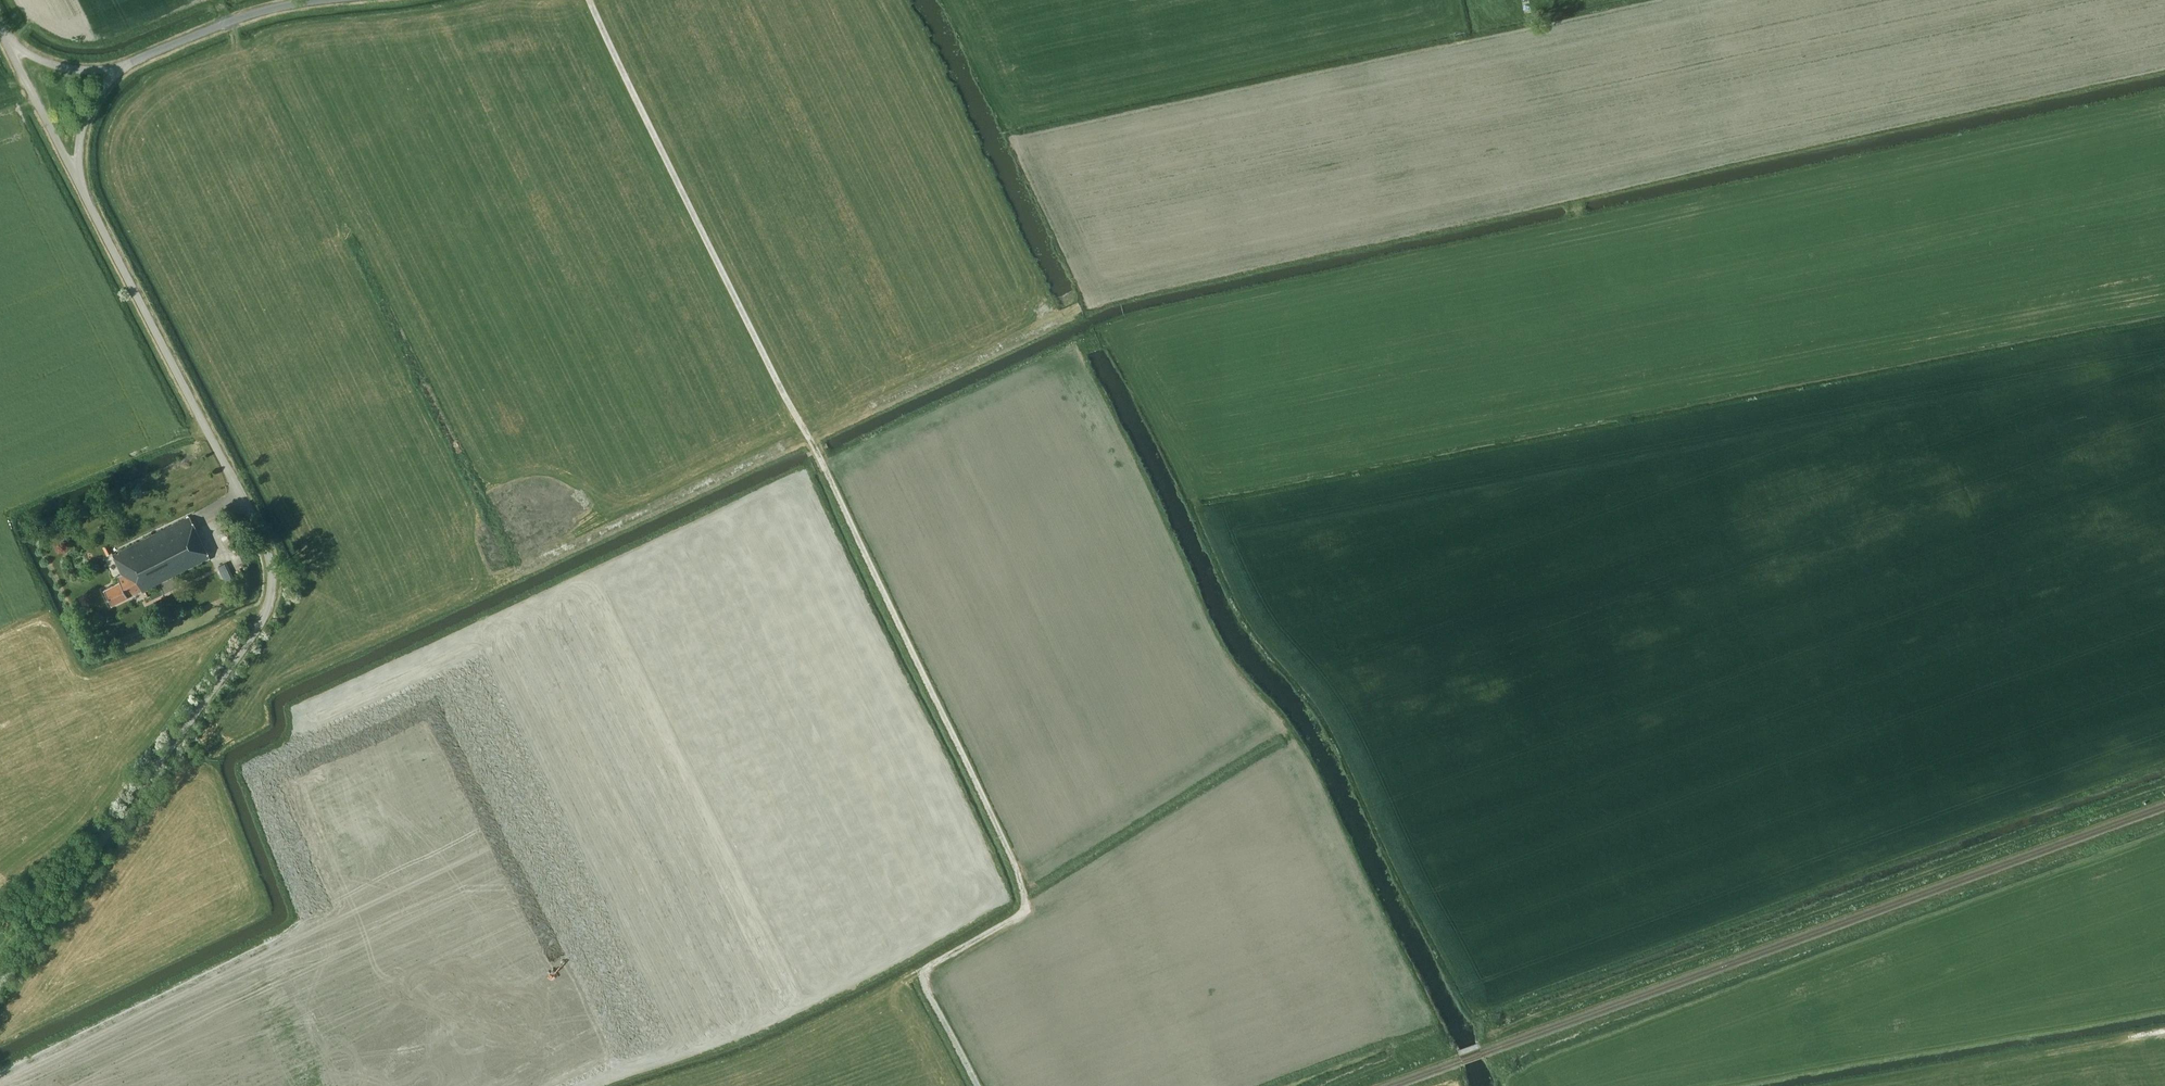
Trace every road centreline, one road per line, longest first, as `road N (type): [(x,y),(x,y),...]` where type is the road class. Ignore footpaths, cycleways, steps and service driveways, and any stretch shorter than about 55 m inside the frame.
road 1 (track): [(591,0),(1019,878),(1025,908),(925,975),(978,1085)]
road 2 (unclassified): [(0,981),(254,635),(272,586),(267,545),(76,176)]
road 3 (unclassified): [(120,67),(240,17),(320,0)]
road 4 (unclassified): [(76,176),(7,42)]
road 5 (unclassified): [(76,176),(85,121),(120,67)]

